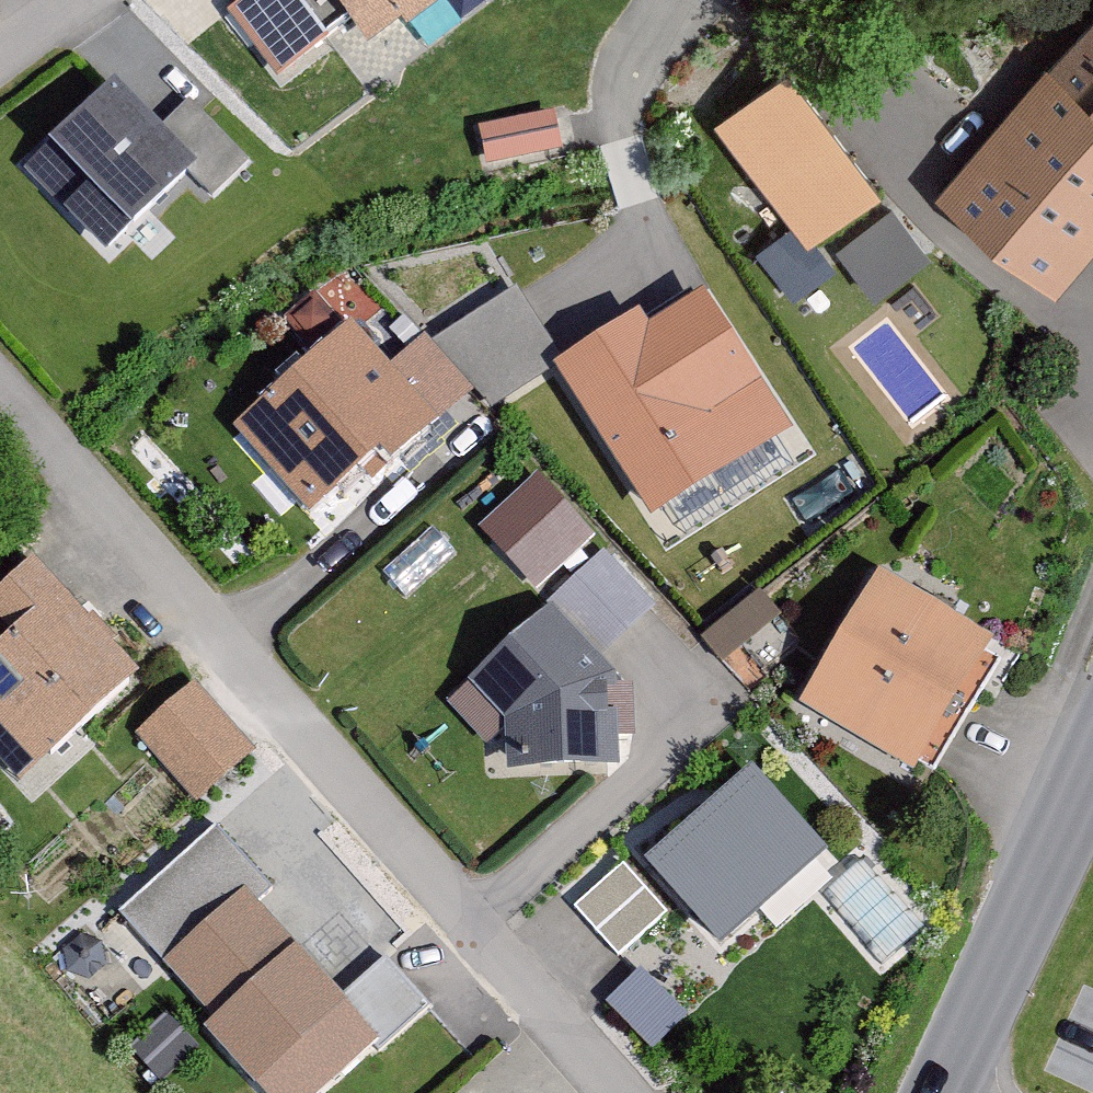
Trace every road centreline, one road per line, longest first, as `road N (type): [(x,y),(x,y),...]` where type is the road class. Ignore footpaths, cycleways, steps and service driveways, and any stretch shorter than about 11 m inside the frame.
road 1 (residential): [(637,1092),(0,389)]
road 2 (residential): [(729,0),(892,117),(914,213),(1092,355)]
road 3 (tertiary): [(1092,755),(943,1092)]
road 4 (residential): [(1092,598),(1055,696),(1092,755)]

